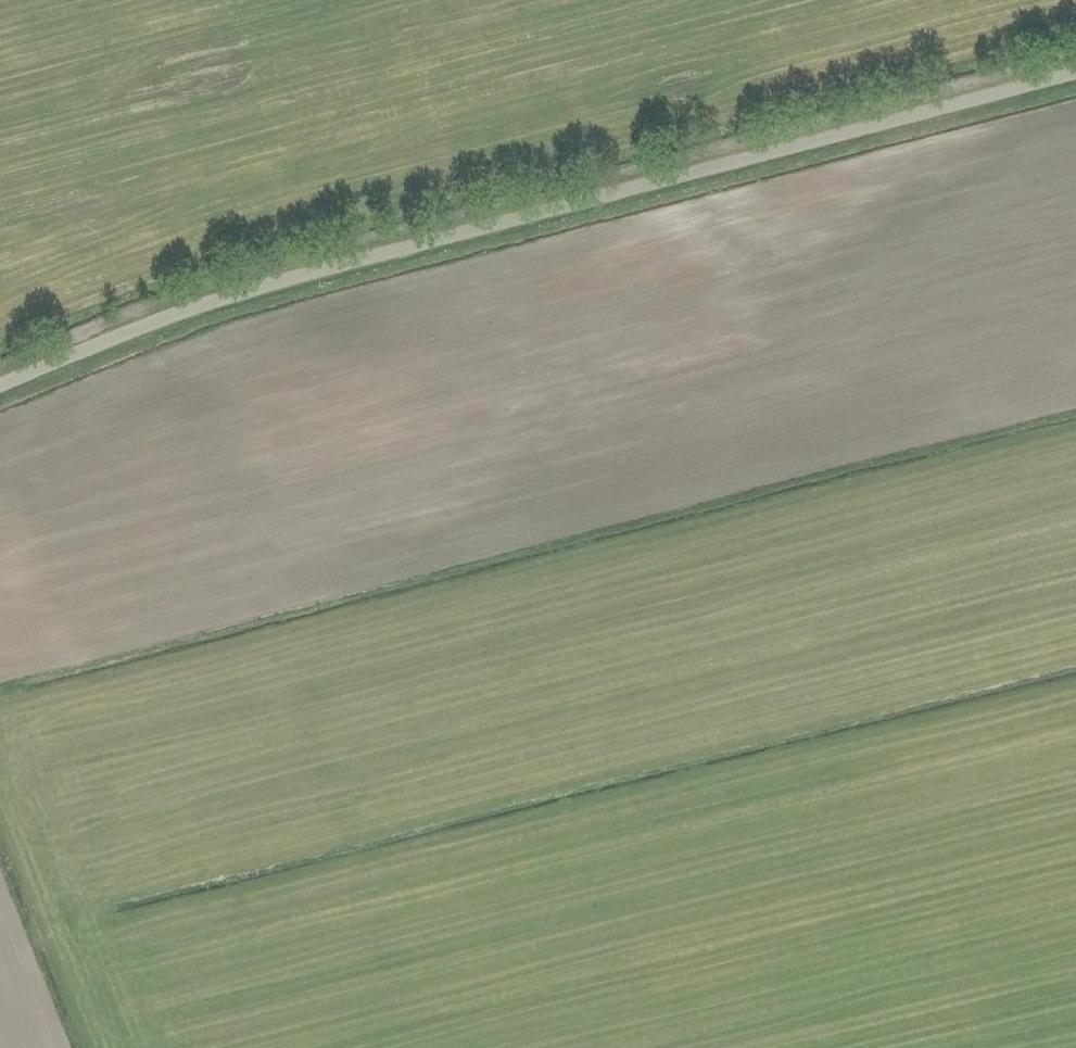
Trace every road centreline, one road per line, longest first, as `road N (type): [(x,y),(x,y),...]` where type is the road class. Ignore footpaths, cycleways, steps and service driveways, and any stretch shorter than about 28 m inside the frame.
road 1 (unclassified): [(0,383),(204,302),(1075,71)]

